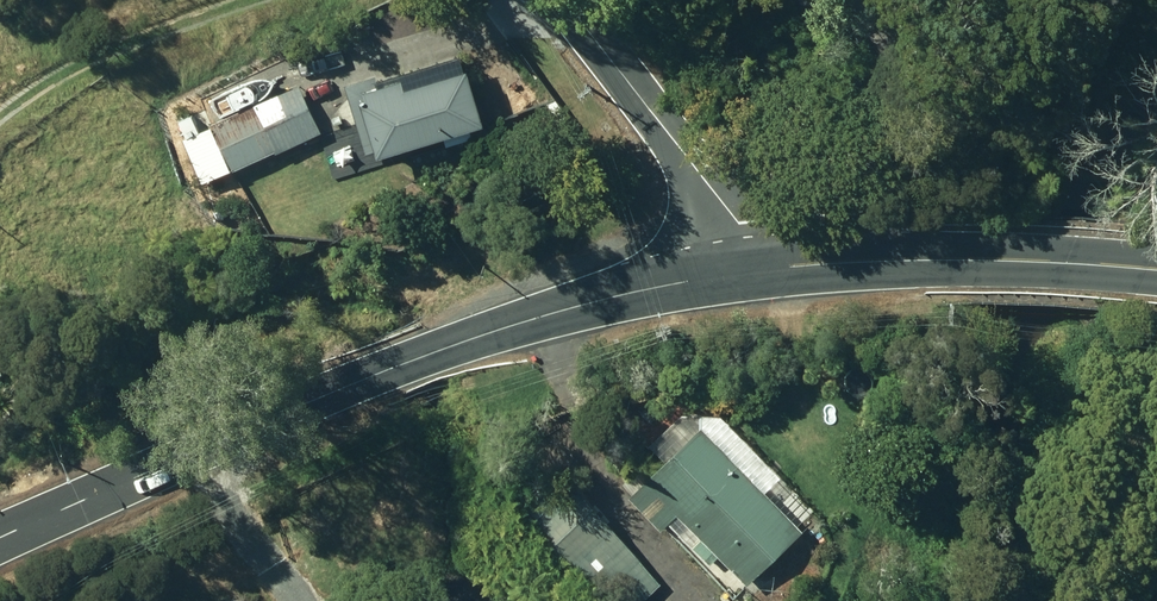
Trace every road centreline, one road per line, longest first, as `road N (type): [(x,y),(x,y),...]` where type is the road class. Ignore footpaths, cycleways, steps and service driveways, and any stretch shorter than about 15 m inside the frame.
road 1 (tertiary): [(751,268),(603,298),(465,341),(0,538)]
road 2 (tertiary): [(1156,271),(868,257),(751,268)]
road 3 (residential): [(566,0),(751,268)]

